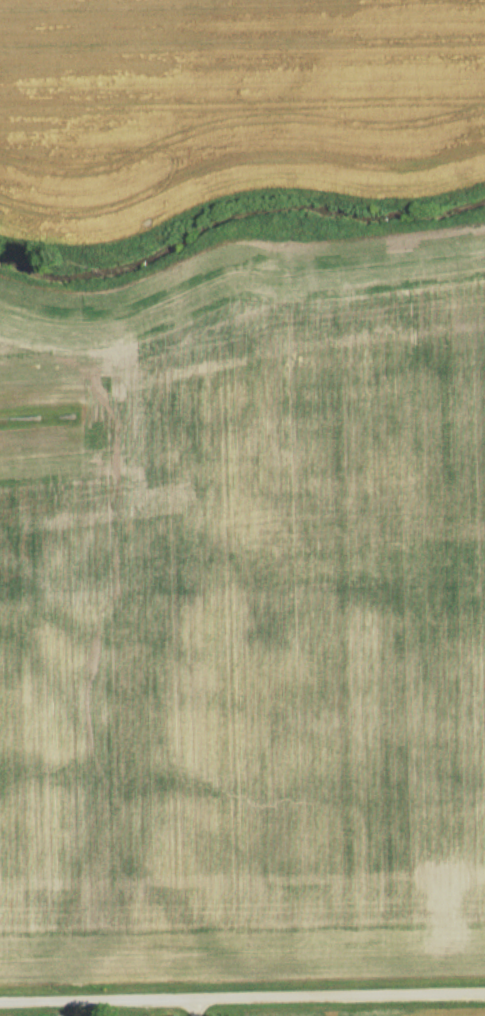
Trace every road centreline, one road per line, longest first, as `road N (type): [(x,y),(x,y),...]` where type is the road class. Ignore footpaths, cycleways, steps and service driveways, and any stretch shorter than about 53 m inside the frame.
road 1 (residential): [(0,1003),(484,993)]

